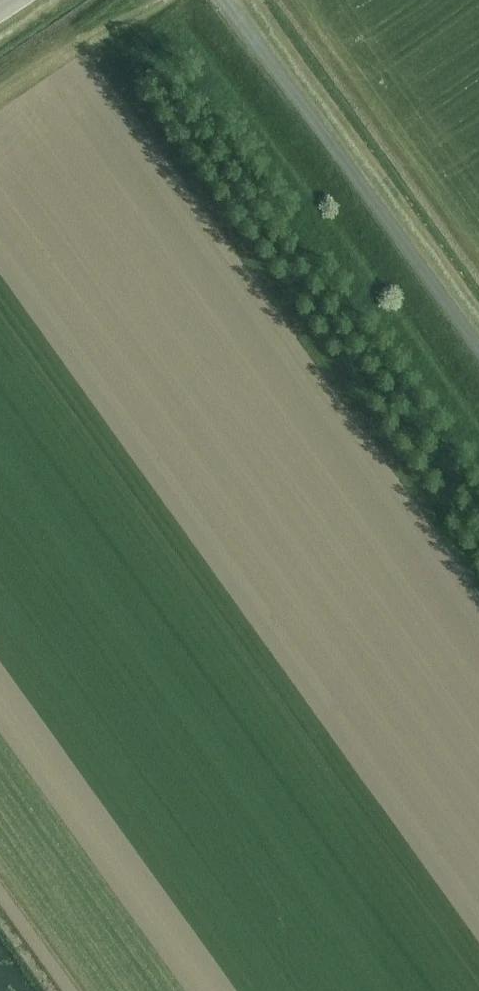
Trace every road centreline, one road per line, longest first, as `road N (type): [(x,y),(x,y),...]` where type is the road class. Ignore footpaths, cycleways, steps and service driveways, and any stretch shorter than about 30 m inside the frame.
road 1 (unclassified): [(478,349),(228,0)]

